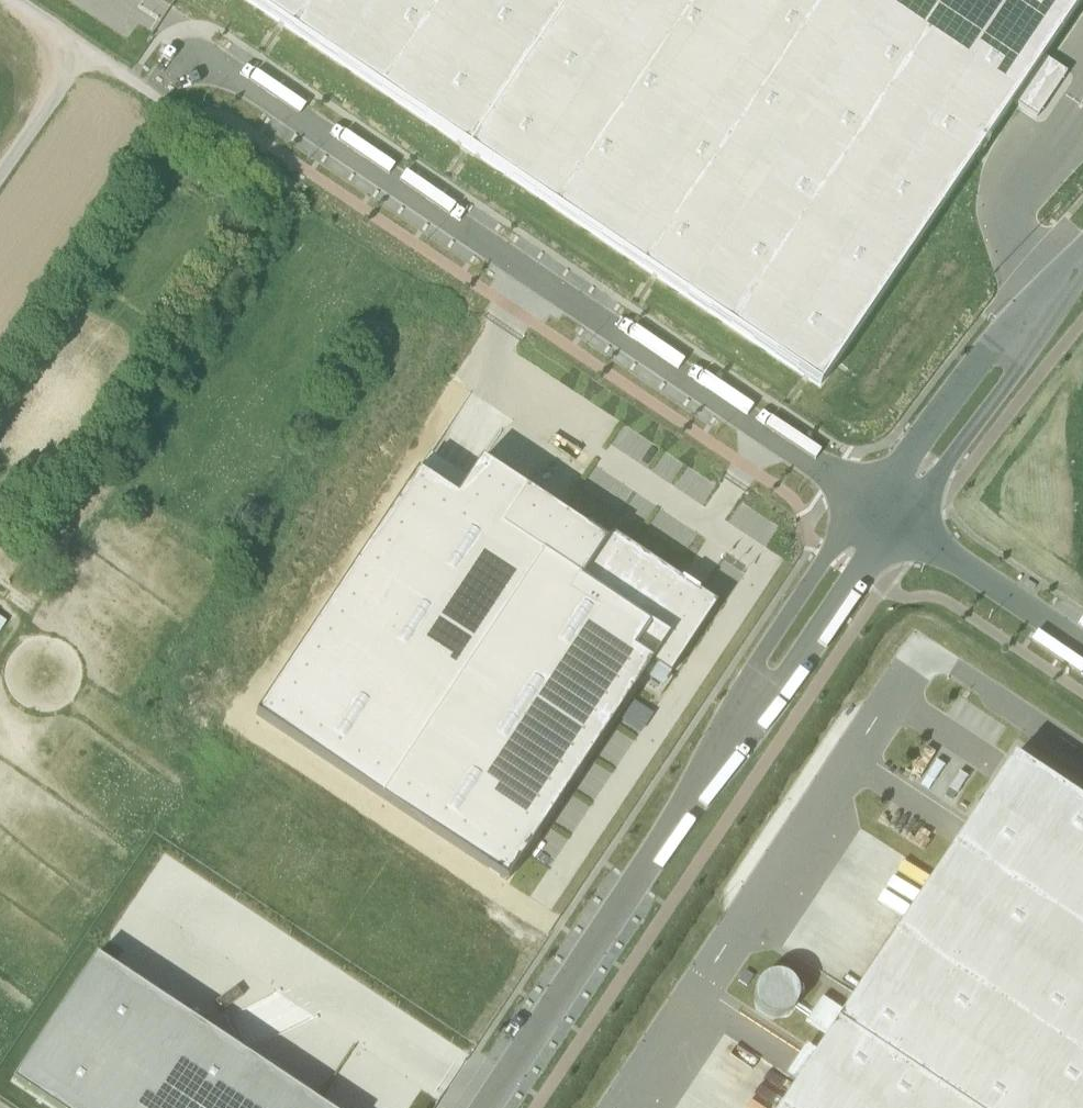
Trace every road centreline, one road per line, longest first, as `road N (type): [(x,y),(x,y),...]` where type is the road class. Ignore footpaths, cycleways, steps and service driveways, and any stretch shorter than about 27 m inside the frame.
road 1 (residential): [(202,53),(890,514)]
road 2 (residential): [(890,514),(1082,258)]
road 3 (residential): [(890,514),(1082,646)]
road 4 (track): [(86,47),(0,175)]

